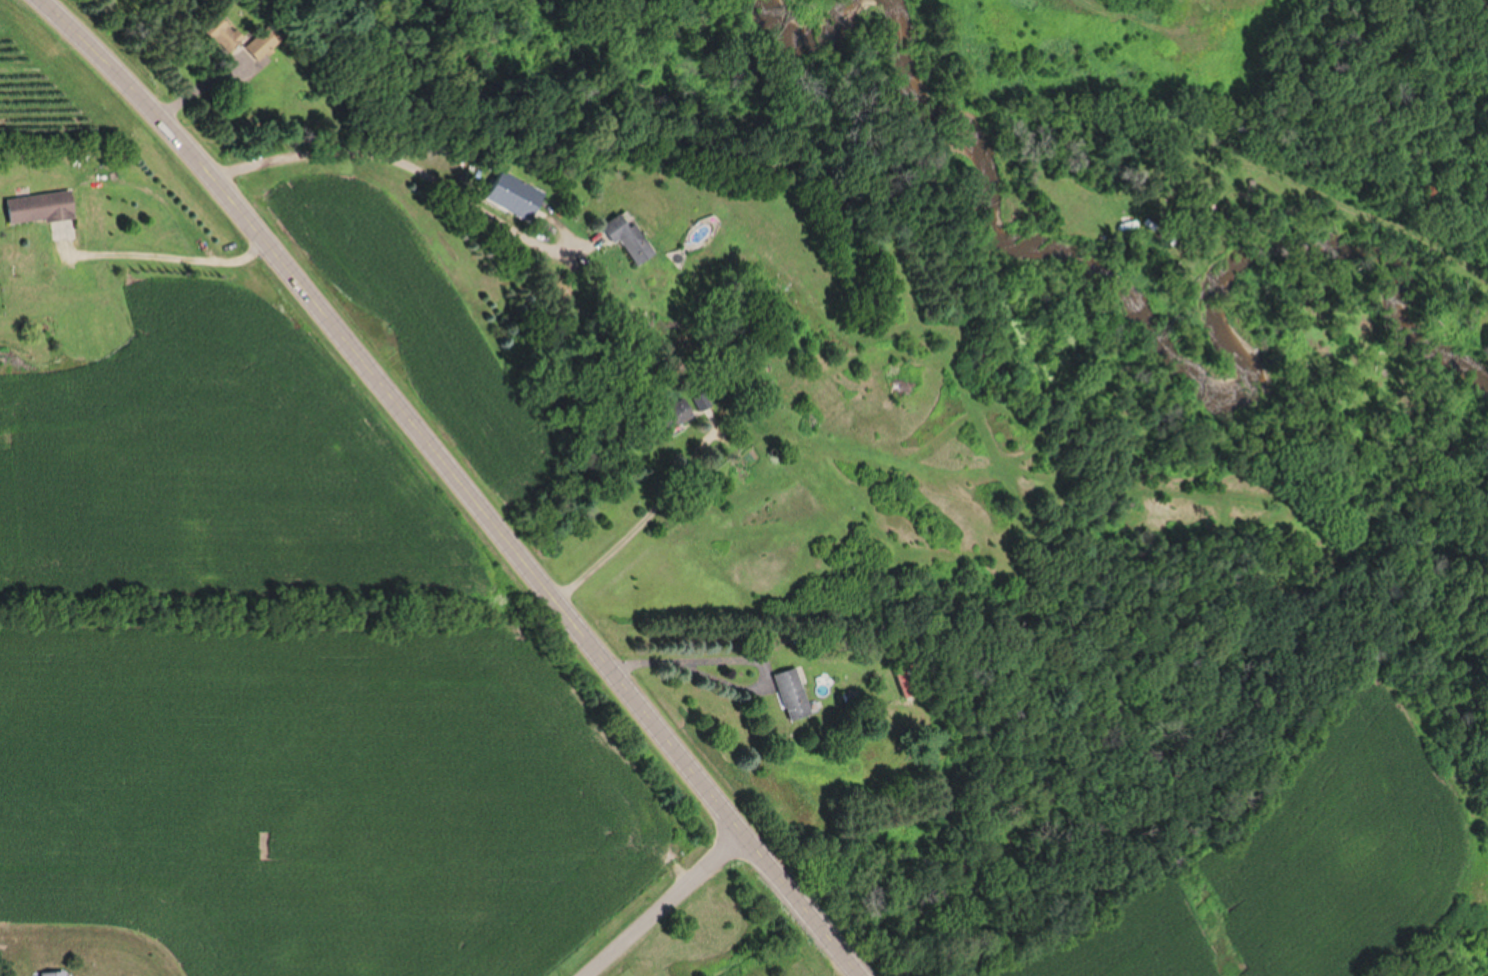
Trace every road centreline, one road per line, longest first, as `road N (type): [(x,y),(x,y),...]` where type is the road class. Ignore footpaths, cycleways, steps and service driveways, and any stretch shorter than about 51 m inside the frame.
road 1 (secondary): [(854,975),(264,242),(145,105),(33,0)]
road 2 (residential): [(739,833),(584,975)]

